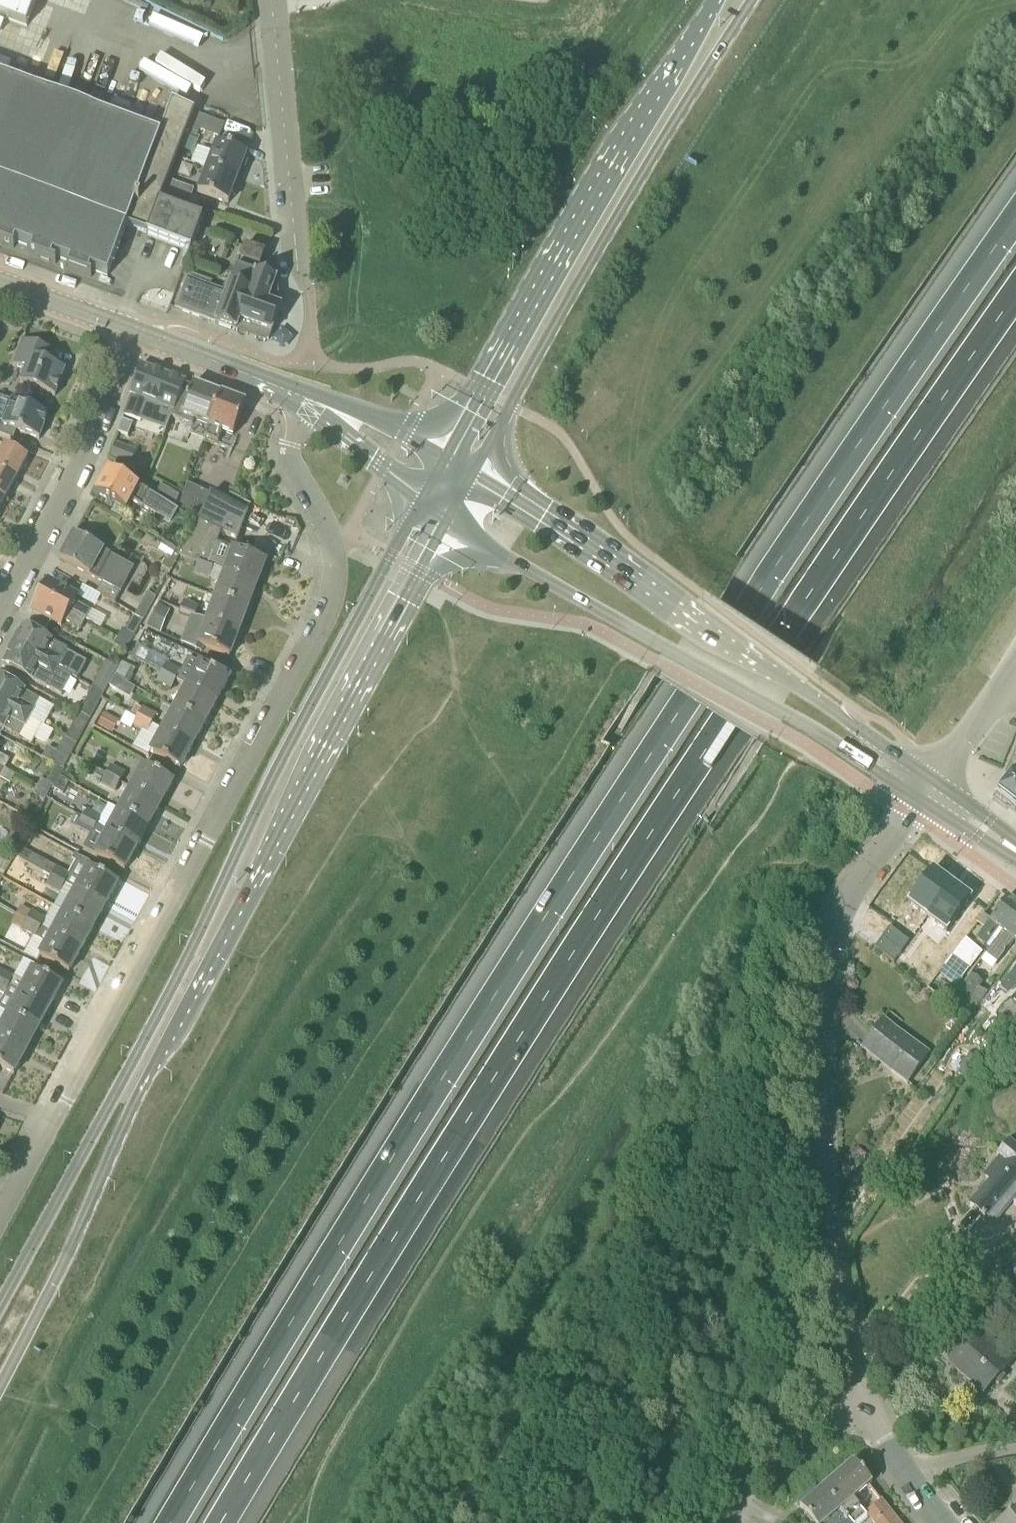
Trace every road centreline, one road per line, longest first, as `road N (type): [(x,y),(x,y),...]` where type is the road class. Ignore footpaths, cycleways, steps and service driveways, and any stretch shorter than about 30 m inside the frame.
road 1 (motorway): [(1015,213),(626,786),(169,1522)]
road 2 (motorway): [(221,1522),(666,807),(1015,292)]
road 3 (secondary): [(0,1388),(451,526)]
road 4 (secondary): [(422,501),(0,1304)]
road 5 (residential): [(0,1217),(331,606),(332,538)]
road 6 (residential): [(863,1400),(824,1260),(812,1070),(831,933),(920,800)]
road 7 (secondary): [(478,477),(769,0)]
road 8 (secondary): [(931,784),(478,477)]
road 9 (secondary): [(451,526),(920,800)]
road 10 (secondary): [(713,0),(446,458)]
road 11 (residential): [(0,618),(77,470),(131,330)]
road 12 (residential): [(297,263),(271,0)]
road 13 (residential): [(724,1522),(767,1449),(795,1428),(863,1400)]
road 14 (tertiary): [(307,399),(131,330)]
road 15 (tertiary): [(307,399),(422,501)]
road 16 (tertiary): [(446,458),(403,433),(307,399)]
road 17 (residential): [(307,399),(291,461),(332,538)]
road 18 (unclassified): [(931,784),(1015,665)]
road 19 (tertiary): [(131,330),(0,282)]

